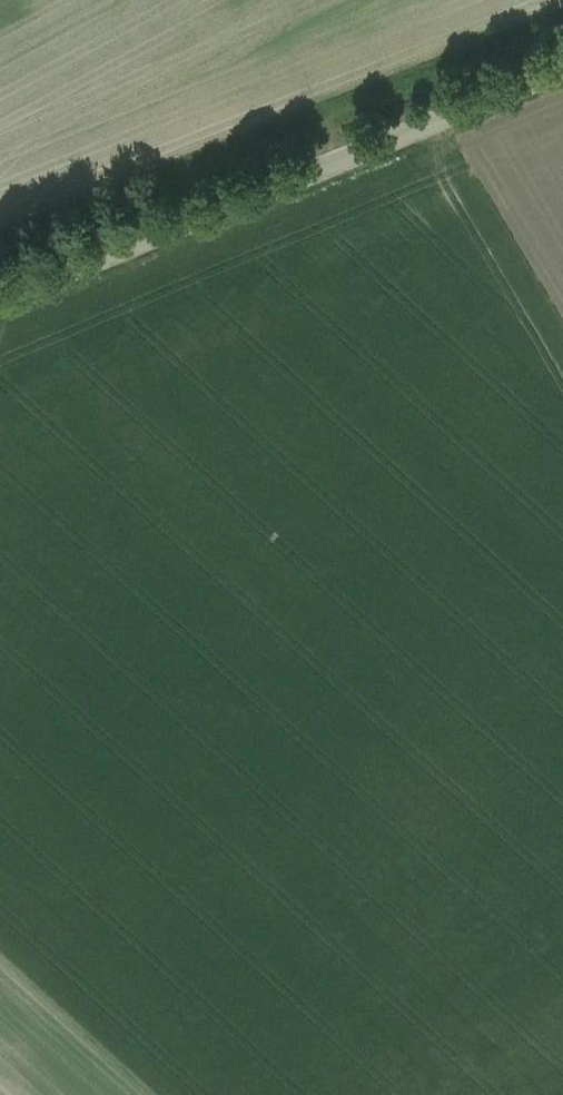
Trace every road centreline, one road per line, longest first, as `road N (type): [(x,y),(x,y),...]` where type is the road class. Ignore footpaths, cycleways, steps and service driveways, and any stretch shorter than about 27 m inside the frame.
road 1 (unclassified): [(0,300),(562,69)]

